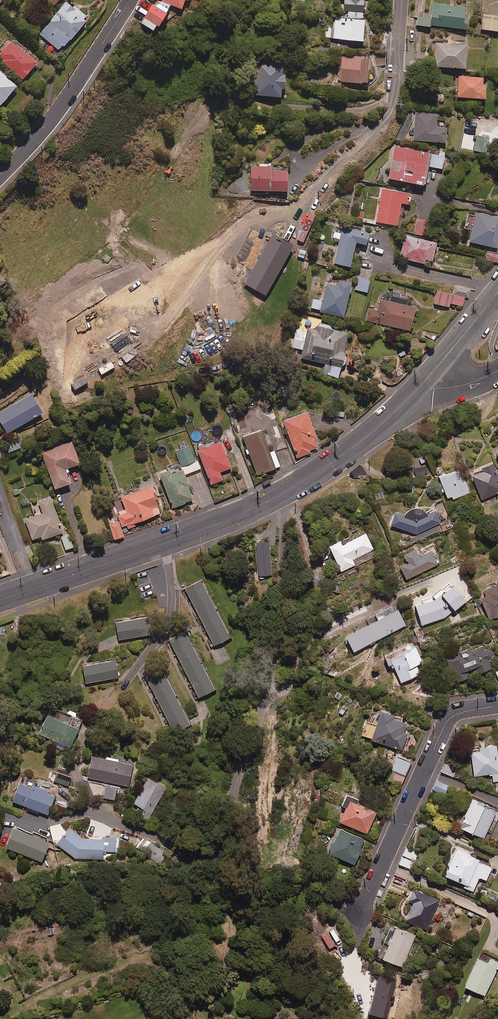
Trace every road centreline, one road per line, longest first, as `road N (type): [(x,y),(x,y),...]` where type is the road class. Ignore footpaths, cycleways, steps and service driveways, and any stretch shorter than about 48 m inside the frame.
road 1 (tertiary): [(0,598),(281,494),(344,453),(421,385)]
road 2 (residential): [(497,705),(457,714),(440,730),(356,915)]
road 3 (residential): [(129,0),(55,115),(0,176)]
road 4 (tertiary): [(497,292),(421,385)]

